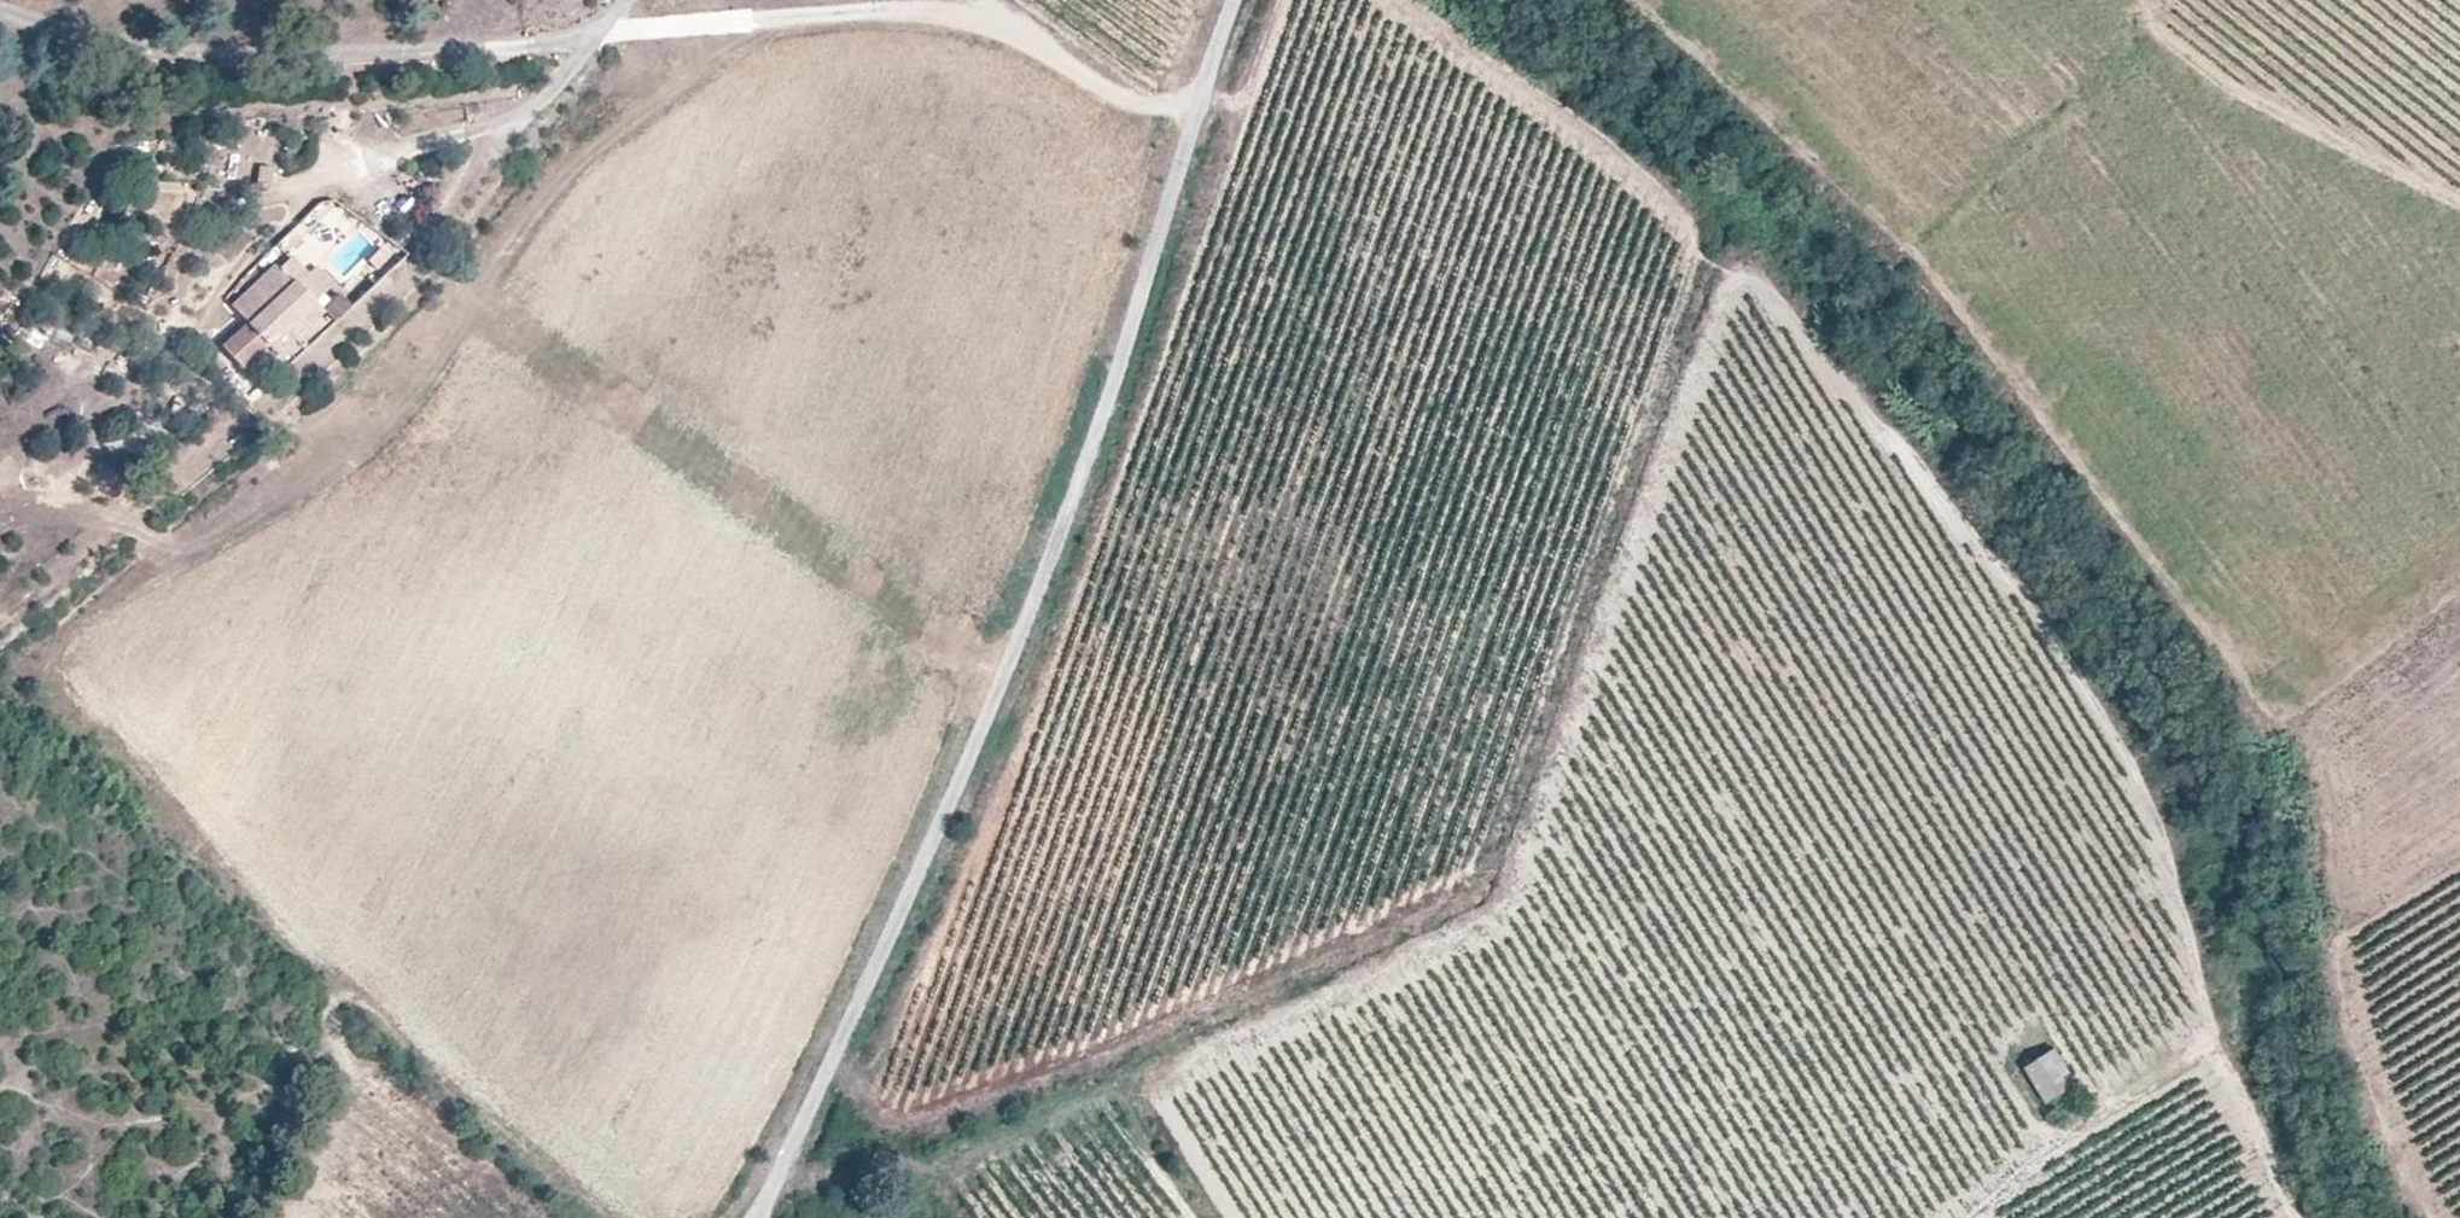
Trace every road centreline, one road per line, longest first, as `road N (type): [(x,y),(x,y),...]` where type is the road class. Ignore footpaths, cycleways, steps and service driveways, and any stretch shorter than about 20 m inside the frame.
road 1 (track): [(2308,1217),(2221,1043),(2155,822),(1748,274),(1413,0)]
road 2 (unclassified): [(777,1205),(1005,676),(1242,0)]
road 3 (unclassified): [(613,0),(572,41),(361,57),(152,53),(0,13)]
road 4 (track): [(1084,40),(971,14),(869,14),(572,41)]
road 5 (track): [(1199,117),(1027,0)]
road 6 (track): [(1277,0),(1235,104),(1208,93)]

